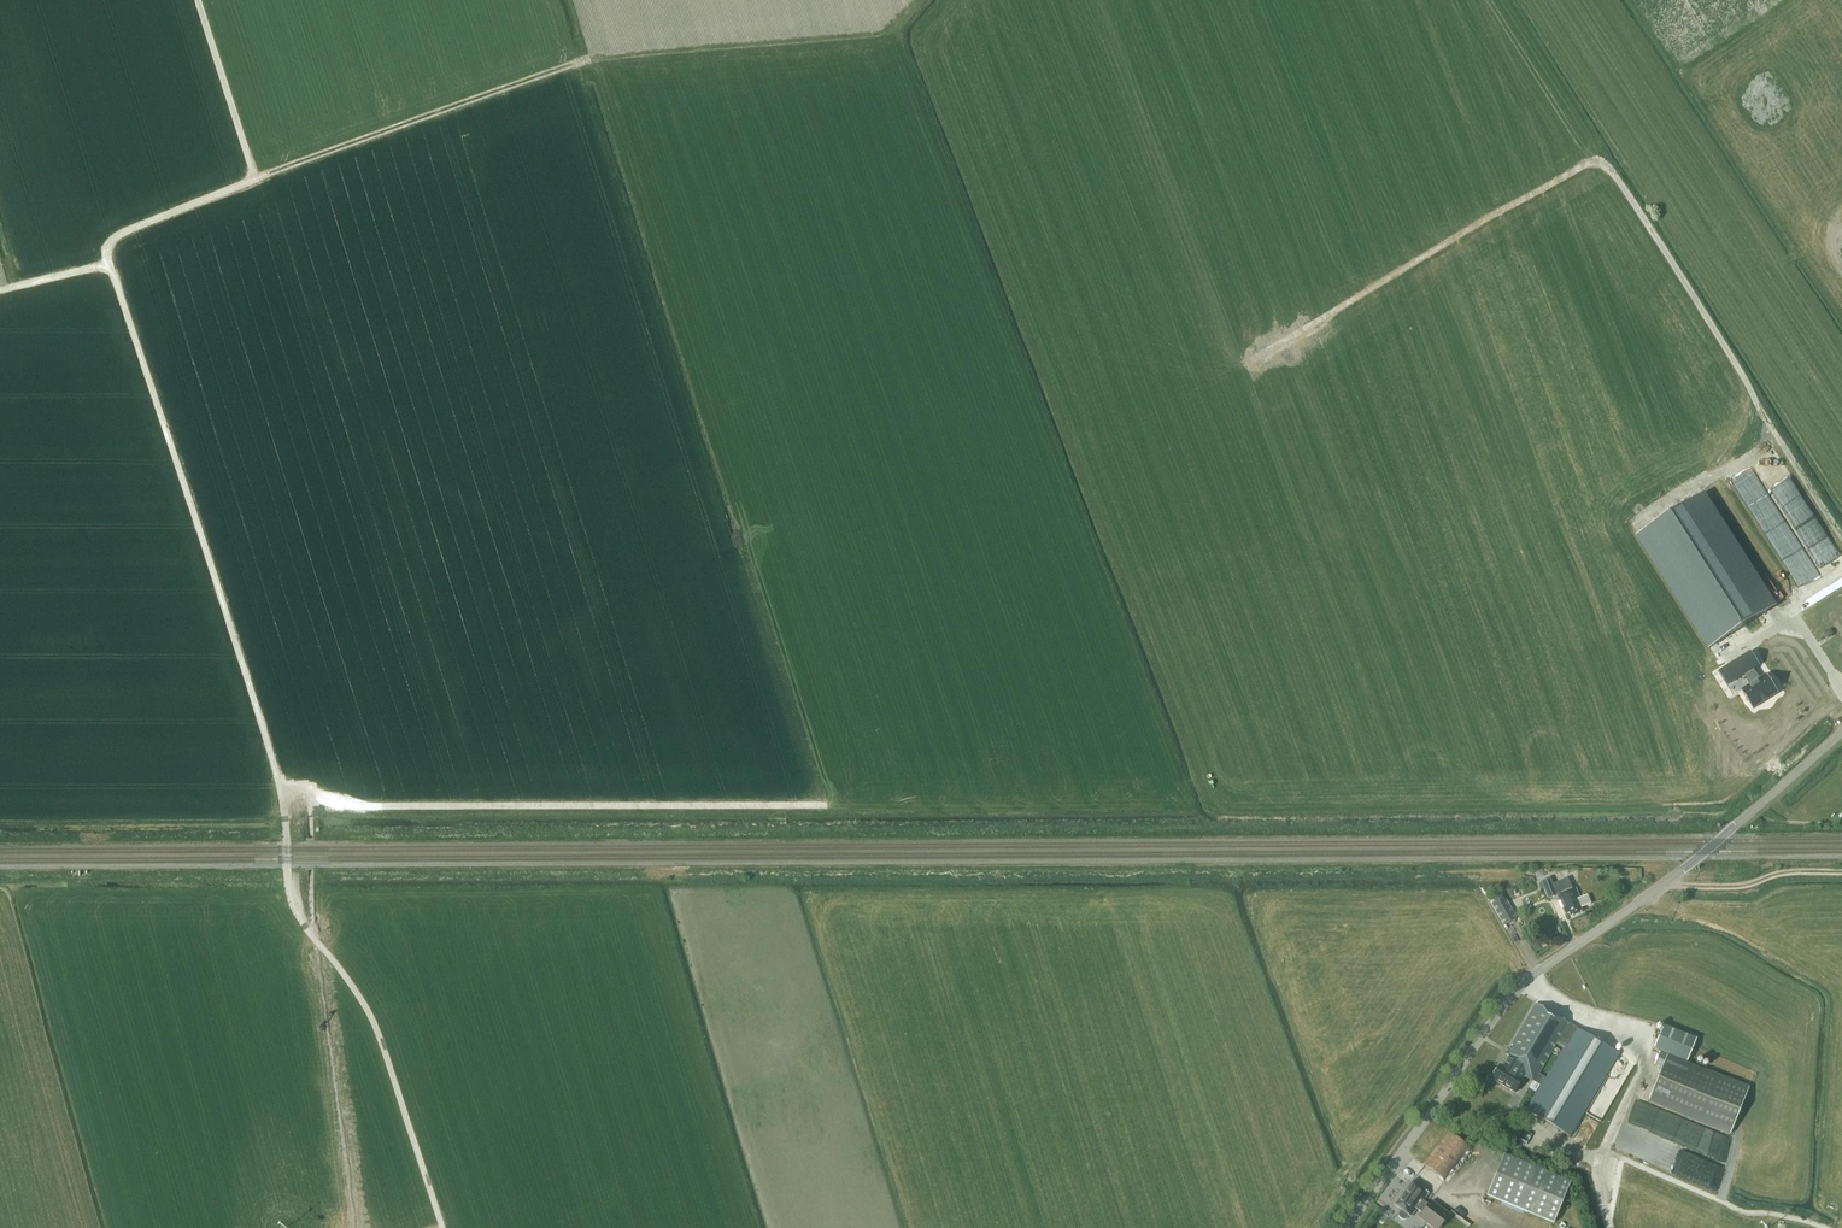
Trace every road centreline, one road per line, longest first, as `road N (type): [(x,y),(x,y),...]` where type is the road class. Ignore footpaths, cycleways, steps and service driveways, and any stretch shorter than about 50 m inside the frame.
road 1 (unclassified): [(1346,1227),(1527,980),(1664,884),(1841,737)]
road 2 (track): [(1664,884),(1729,887),(1785,872),(1841,872)]

